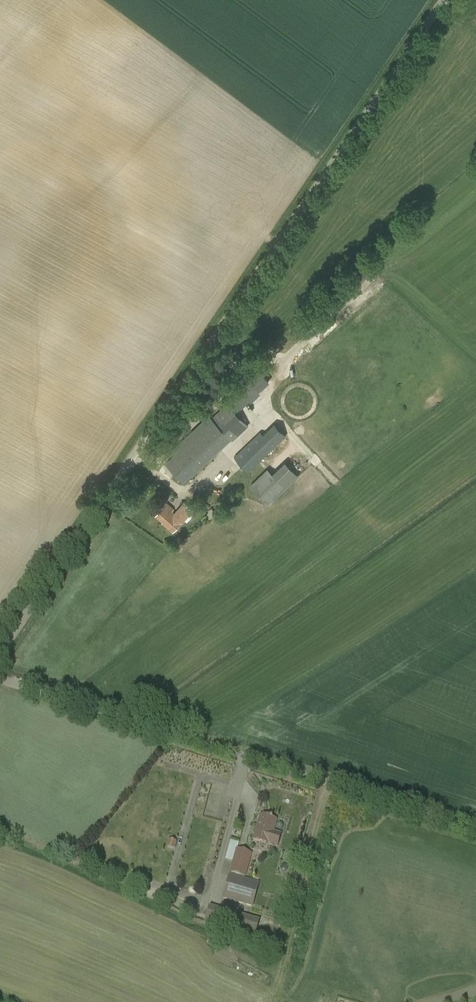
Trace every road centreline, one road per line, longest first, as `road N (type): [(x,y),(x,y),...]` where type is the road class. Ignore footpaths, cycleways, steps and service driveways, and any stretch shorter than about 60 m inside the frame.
road 1 (tertiary): [(0,651),(445,0)]
road 2 (unclassified): [(475,831),(0,676)]

